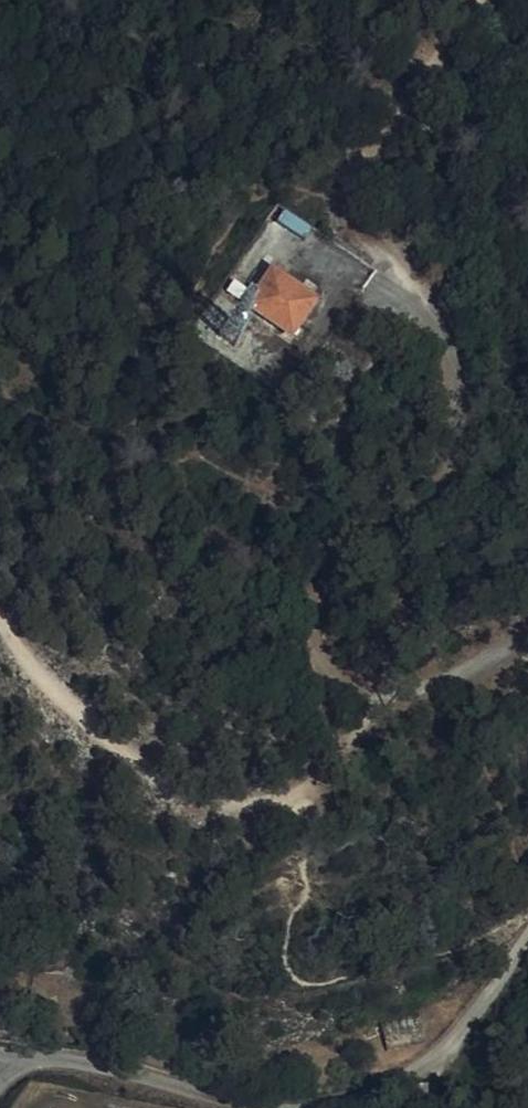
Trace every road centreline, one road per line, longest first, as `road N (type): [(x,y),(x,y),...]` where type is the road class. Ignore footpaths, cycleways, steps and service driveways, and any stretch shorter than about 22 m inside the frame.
road 1 (track): [(473,0),(350,181),(360,226),(441,339),(461,403),(452,463),(415,514),(341,555),(313,603),(316,647),(379,704)]
road 2 (track): [(0,625),(154,783),(216,803),(297,797),(379,704),(527,637)]
road 3 (unclassified): [(0,1052),(92,1063),(284,1107)]
road 4 (unclassified): [(315,1107),(383,1090),(426,1068),(527,943)]

